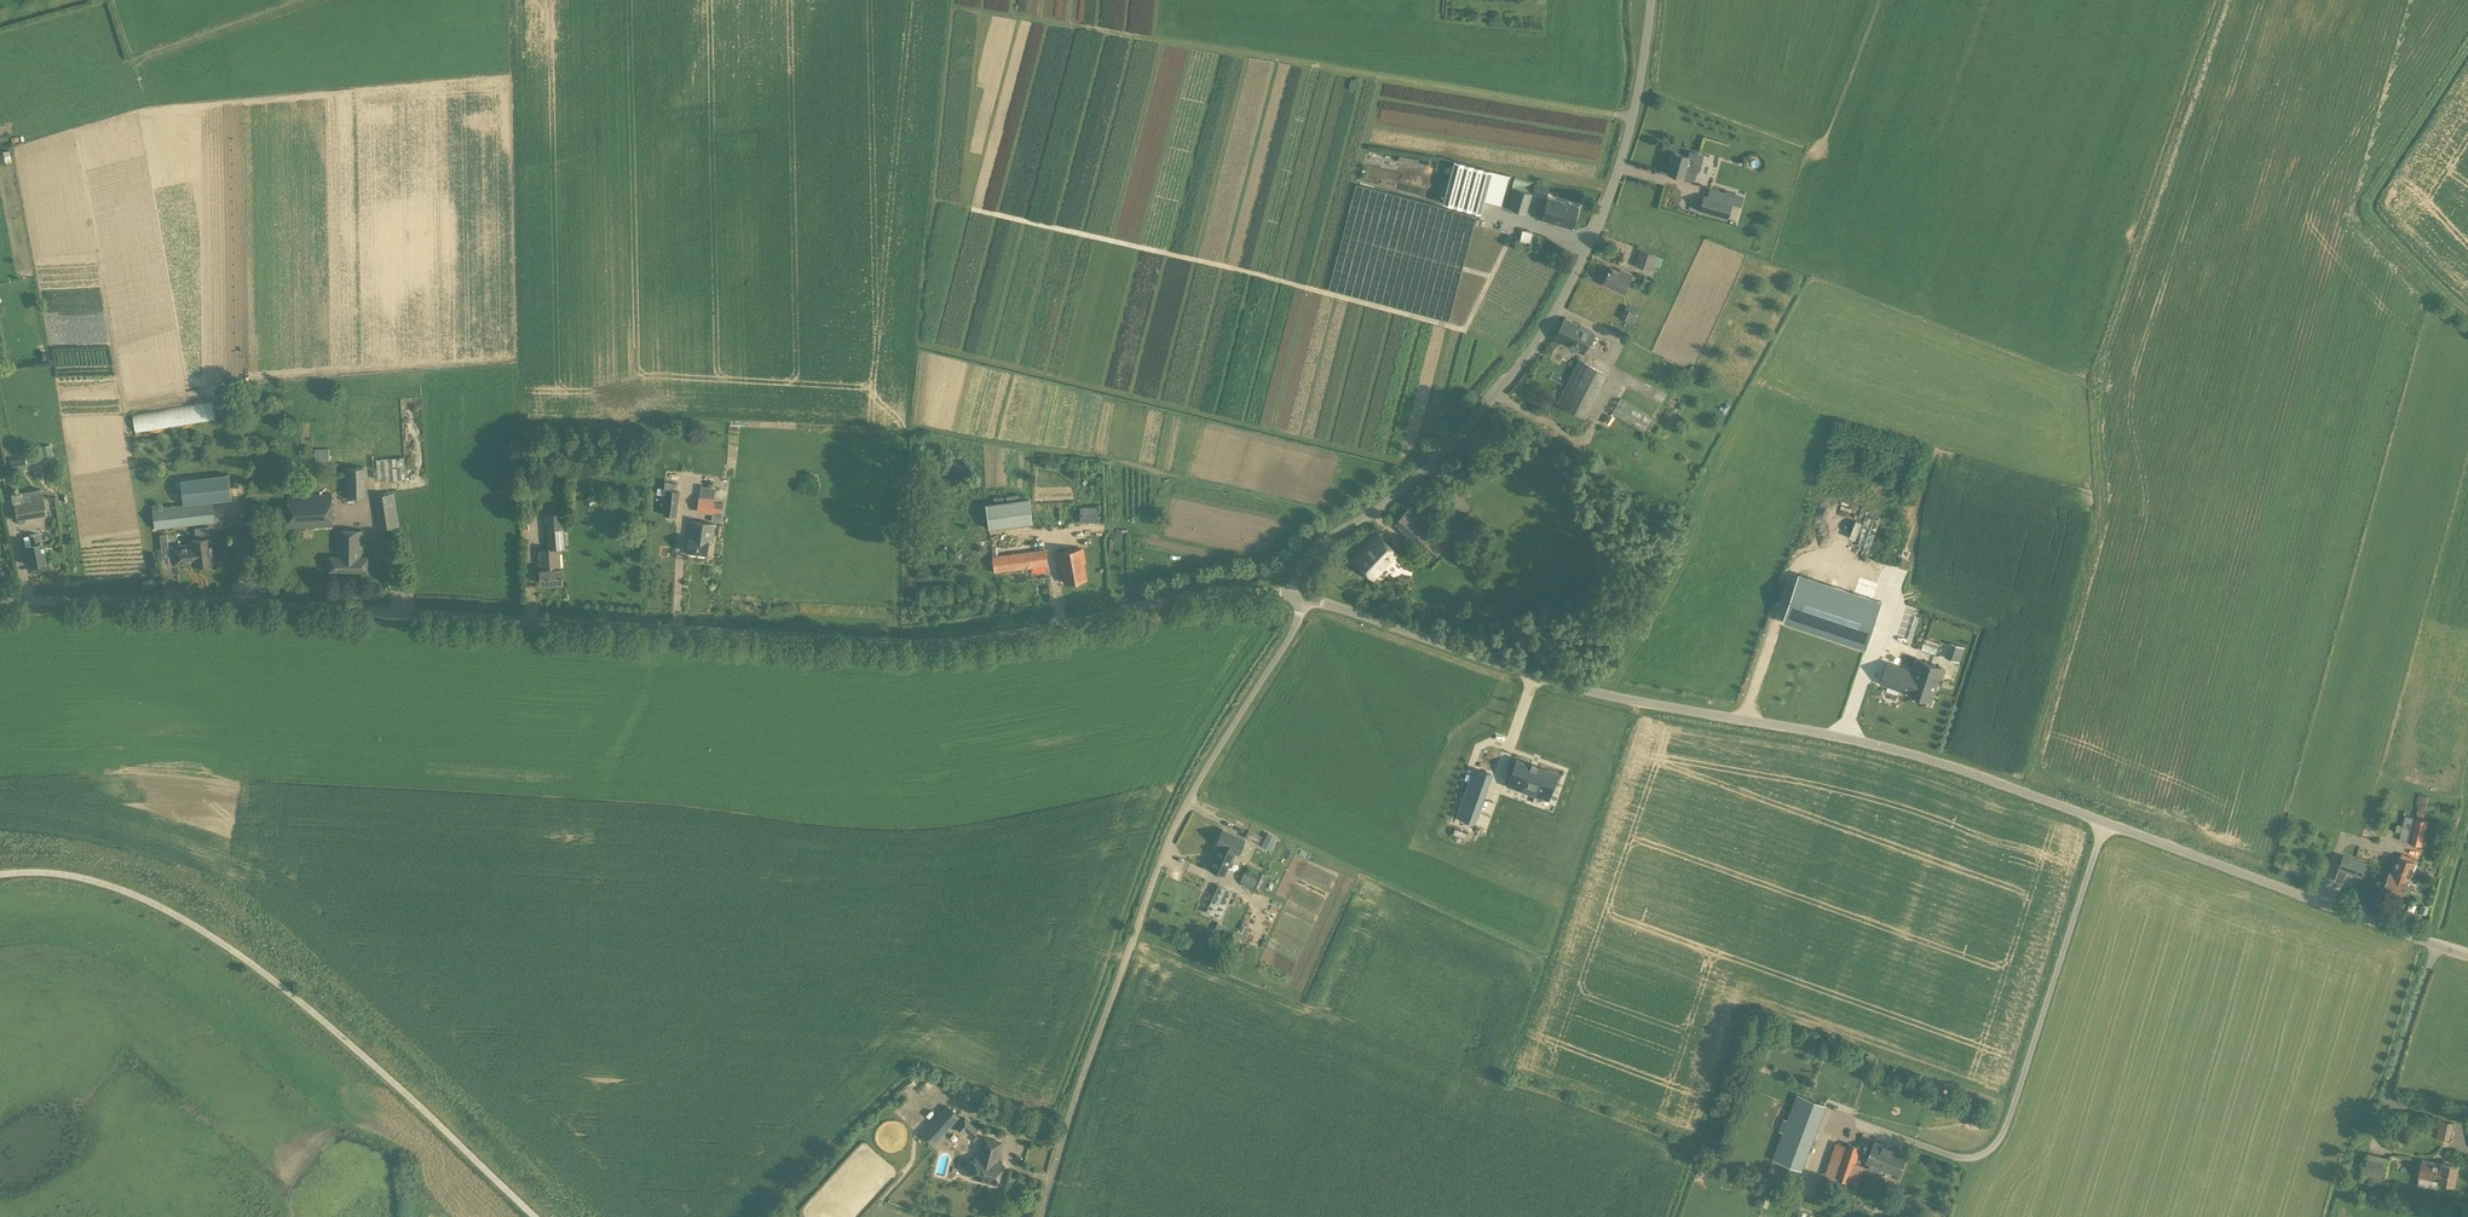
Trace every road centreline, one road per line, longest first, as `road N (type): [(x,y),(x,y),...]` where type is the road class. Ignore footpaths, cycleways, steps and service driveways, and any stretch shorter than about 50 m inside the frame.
road 1 (unclassified): [(0,601),(195,602),(890,642),(1235,589),(1300,591)]
road 2 (unclassified): [(2467,954),(1918,752),(1578,686),(1300,591)]
road 3 (unclassified): [(1300,591),(1320,544),(1390,500),(1462,435),(1547,323),(1624,154),(1653,0)]
road 4 (unclassified): [(1300,591),(1292,621),(1177,823),(1077,1090),(1041,1216)]
road 5 (unclassified): [(534,1216),(343,1038),(198,928),(68,873),(0,873)]
road 6 (track): [(0,470),(25,600)]

